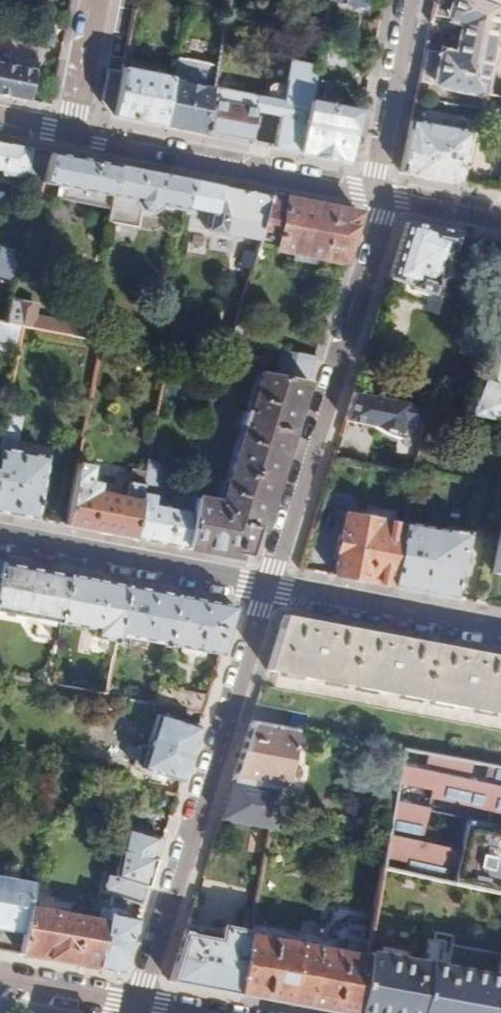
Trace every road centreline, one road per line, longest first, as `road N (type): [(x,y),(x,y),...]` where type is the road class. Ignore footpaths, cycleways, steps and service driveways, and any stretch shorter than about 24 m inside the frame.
road 1 (residential): [(132,1009),(265,592)]
road 2 (residential): [(265,592),(382,201)]
road 3 (residential): [(382,201),(74,136)]
road 4 (residential): [(0,541),(265,592)]
road 5 (residential): [(265,592),(500,637)]
road 6 (residential): [(412,0),(382,201)]
road 7 (residential): [(74,136),(101,0)]
road 8 (residential): [(0,984),(132,1009)]
road 9 (residential): [(500,222),(382,201)]

